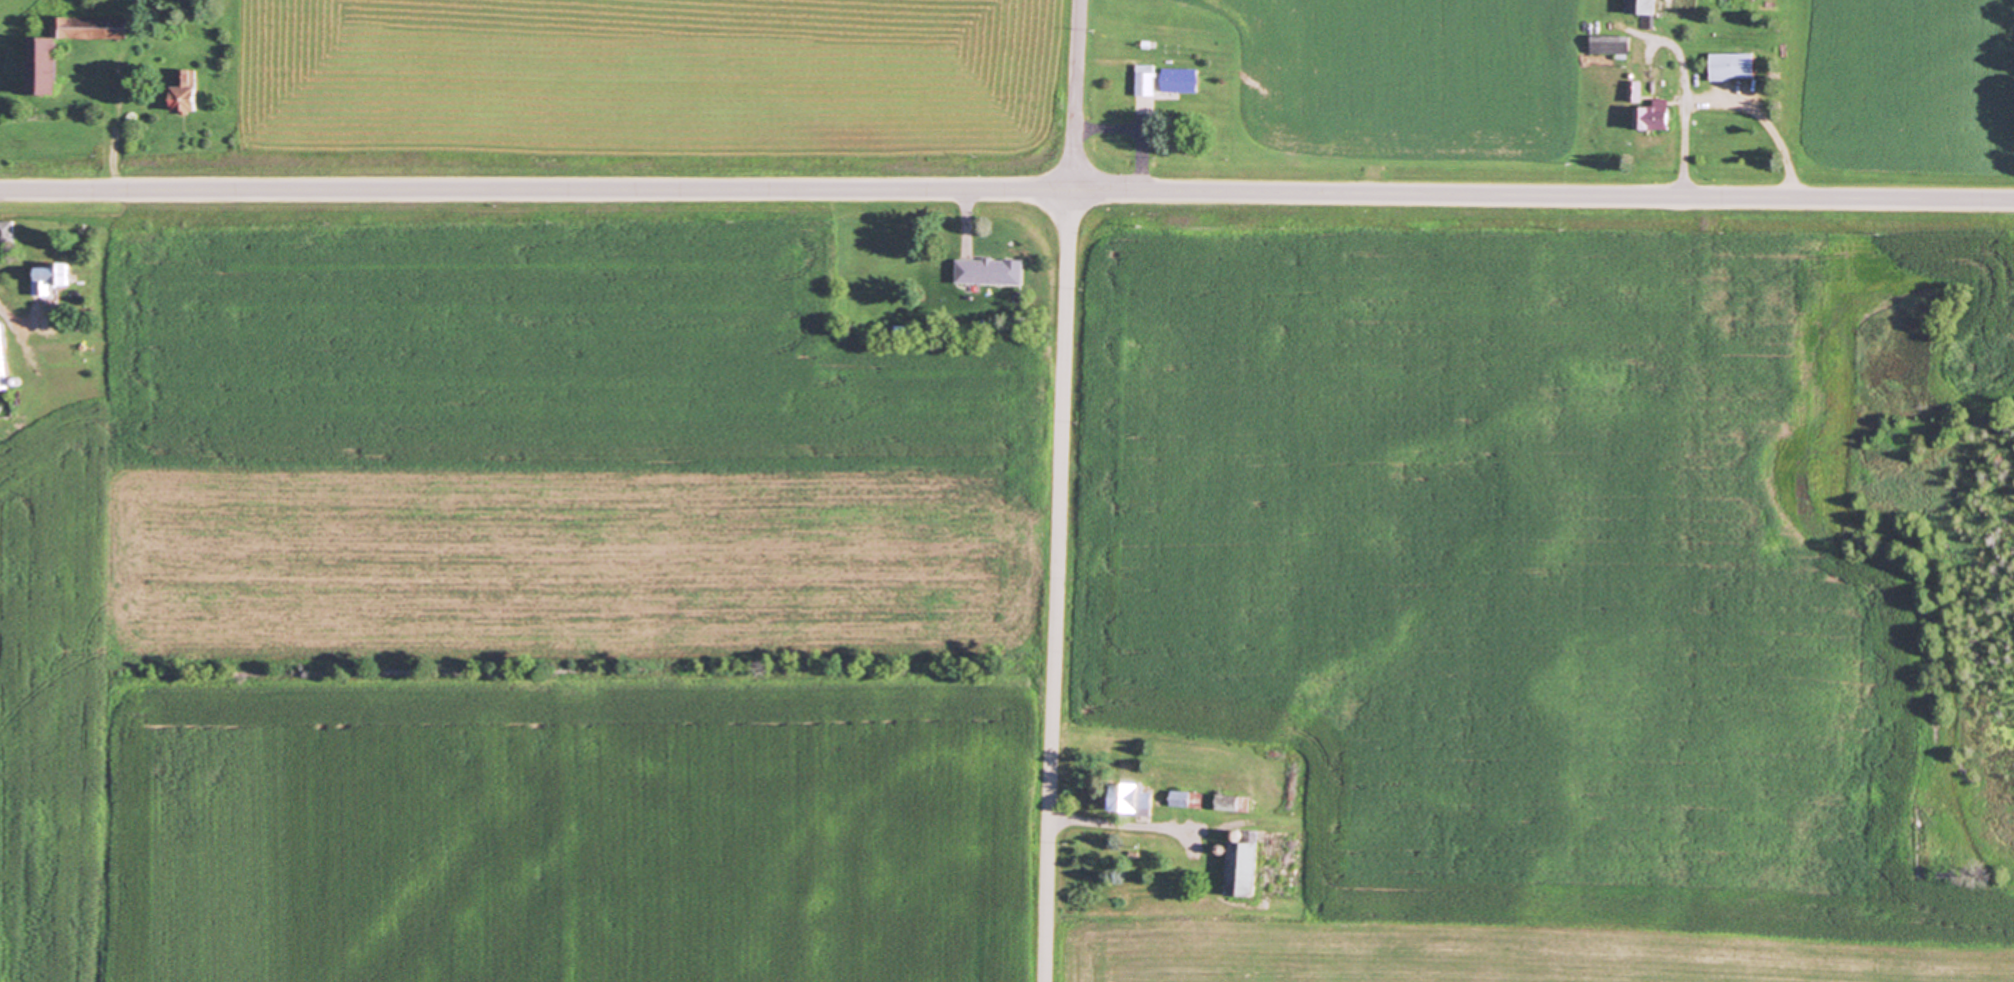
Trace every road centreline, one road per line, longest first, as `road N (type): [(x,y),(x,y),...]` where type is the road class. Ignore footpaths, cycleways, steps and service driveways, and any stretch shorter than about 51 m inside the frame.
road 1 (tertiary): [(2013,200),(1068,188),(0,190)]
road 2 (residential): [(1042,981),(1068,188)]
road 3 (residential): [(1068,188),(1078,0)]

